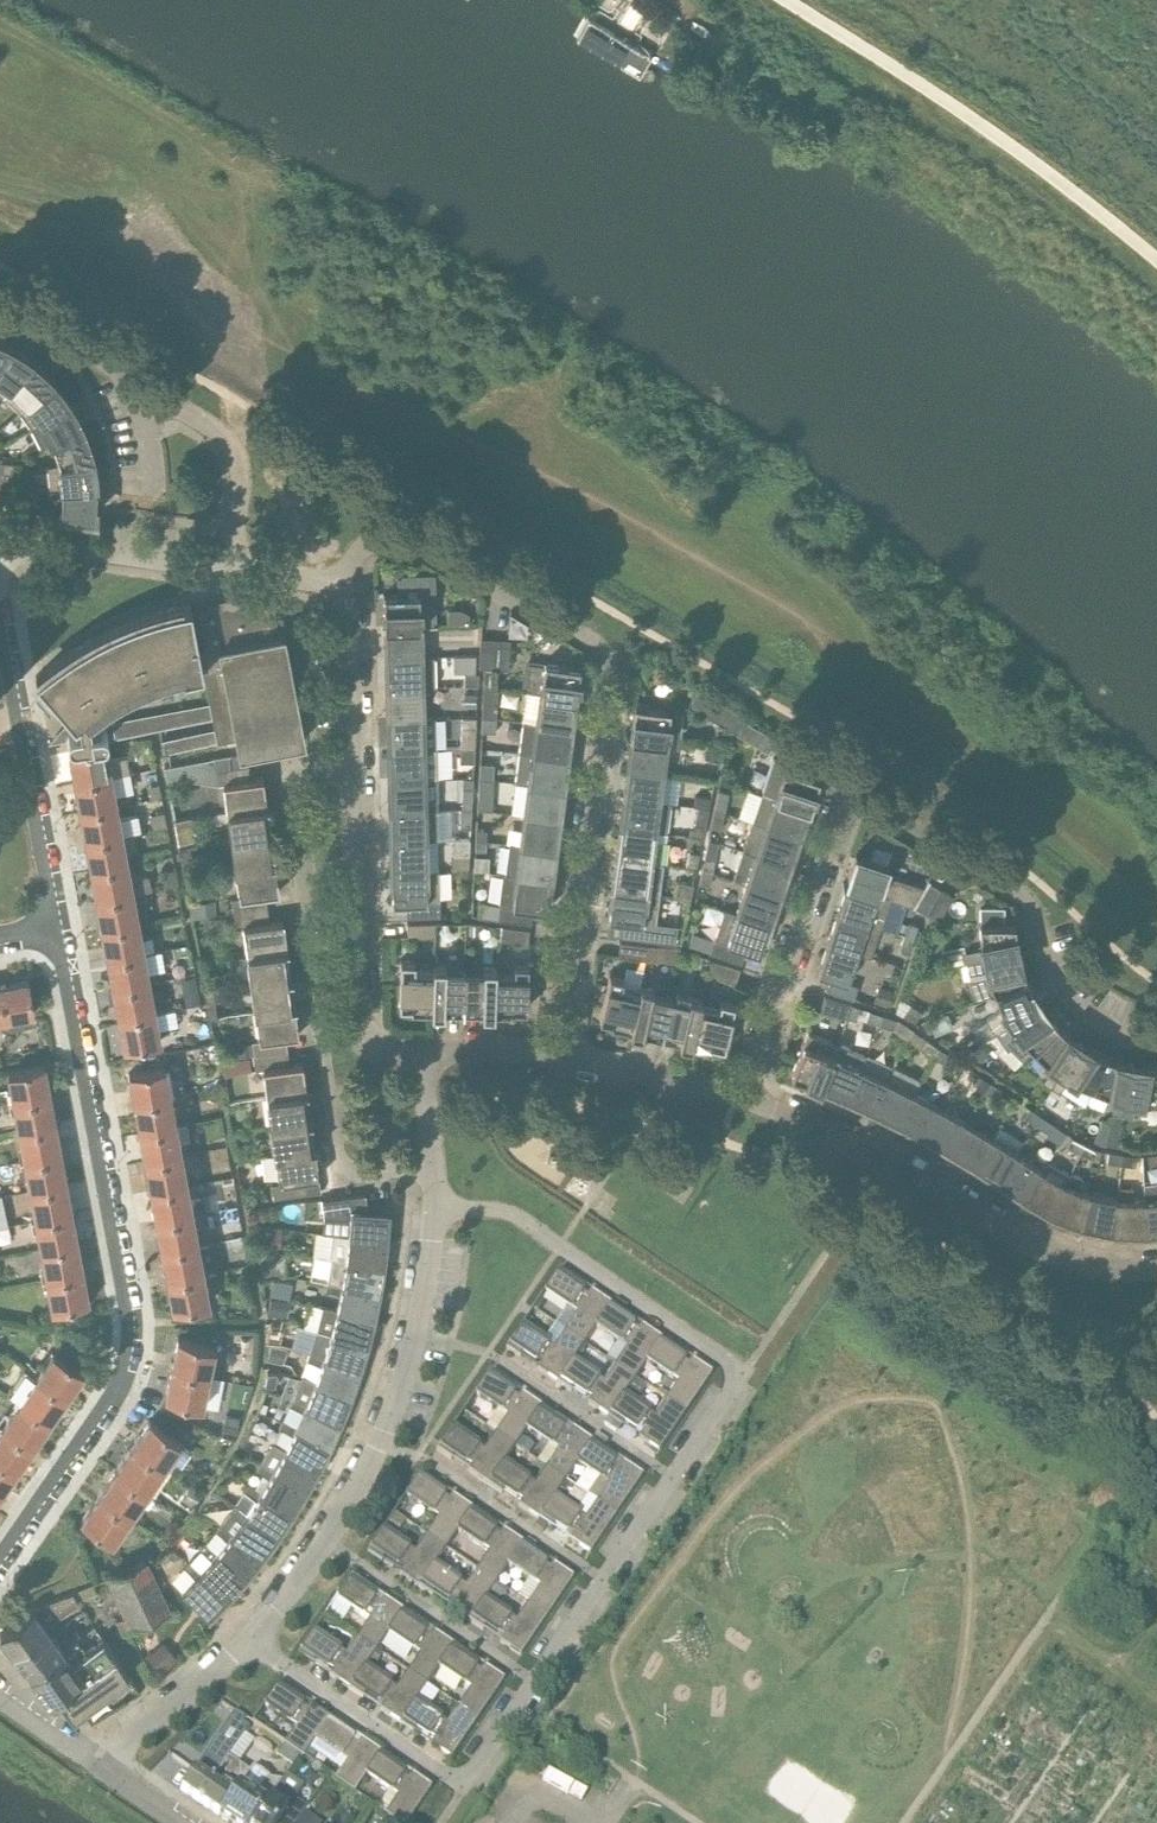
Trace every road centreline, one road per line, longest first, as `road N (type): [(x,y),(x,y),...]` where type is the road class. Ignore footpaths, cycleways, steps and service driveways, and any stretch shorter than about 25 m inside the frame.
road 1 (residential): [(247,1642),(441,1775),(469,1781),(735,1391),(732,1368),(514,1216),(433,1207)]
road 2 (residential): [(1156,1044),(1081,1011),(1055,982),(1018,891),(863,798),(843,809),(749,1103)]
road 3 (residential): [(564,1062),(601,653),(405,540),(371,545),(333,591)]
road 4 (residential): [(0,1563),(112,1404),(134,1336),(59,929)]
road 5 (residential): [(431,1168),(351,1176),(340,1162),(289,787),(296,773),(349,765)]
road 6 (residential): [(247,1642),(327,1541),(380,1441),(413,1338),(433,1207)]
road 7 (residential): [(1156,1267),(1036,1254),(837,1138),(749,1103)]
road 8 (residential): [(228,572),(240,479),(228,442),(97,357),(0,308)]
road 9 (residential): [(59,929),(0,602)]
road 10 (residential): [(427,1053),(384,1044),(364,1010),(349,765)]
road 11 (residential): [(228,572),(0,540)]
road 12 (residential): [(97,1762),(247,1642)]
road 13 (residential): [(749,1103),(564,1062)]
road 14 (residential): [(349,765),(345,613),(333,591)]
road 15 (residential): [(564,1062),(427,1053)]

